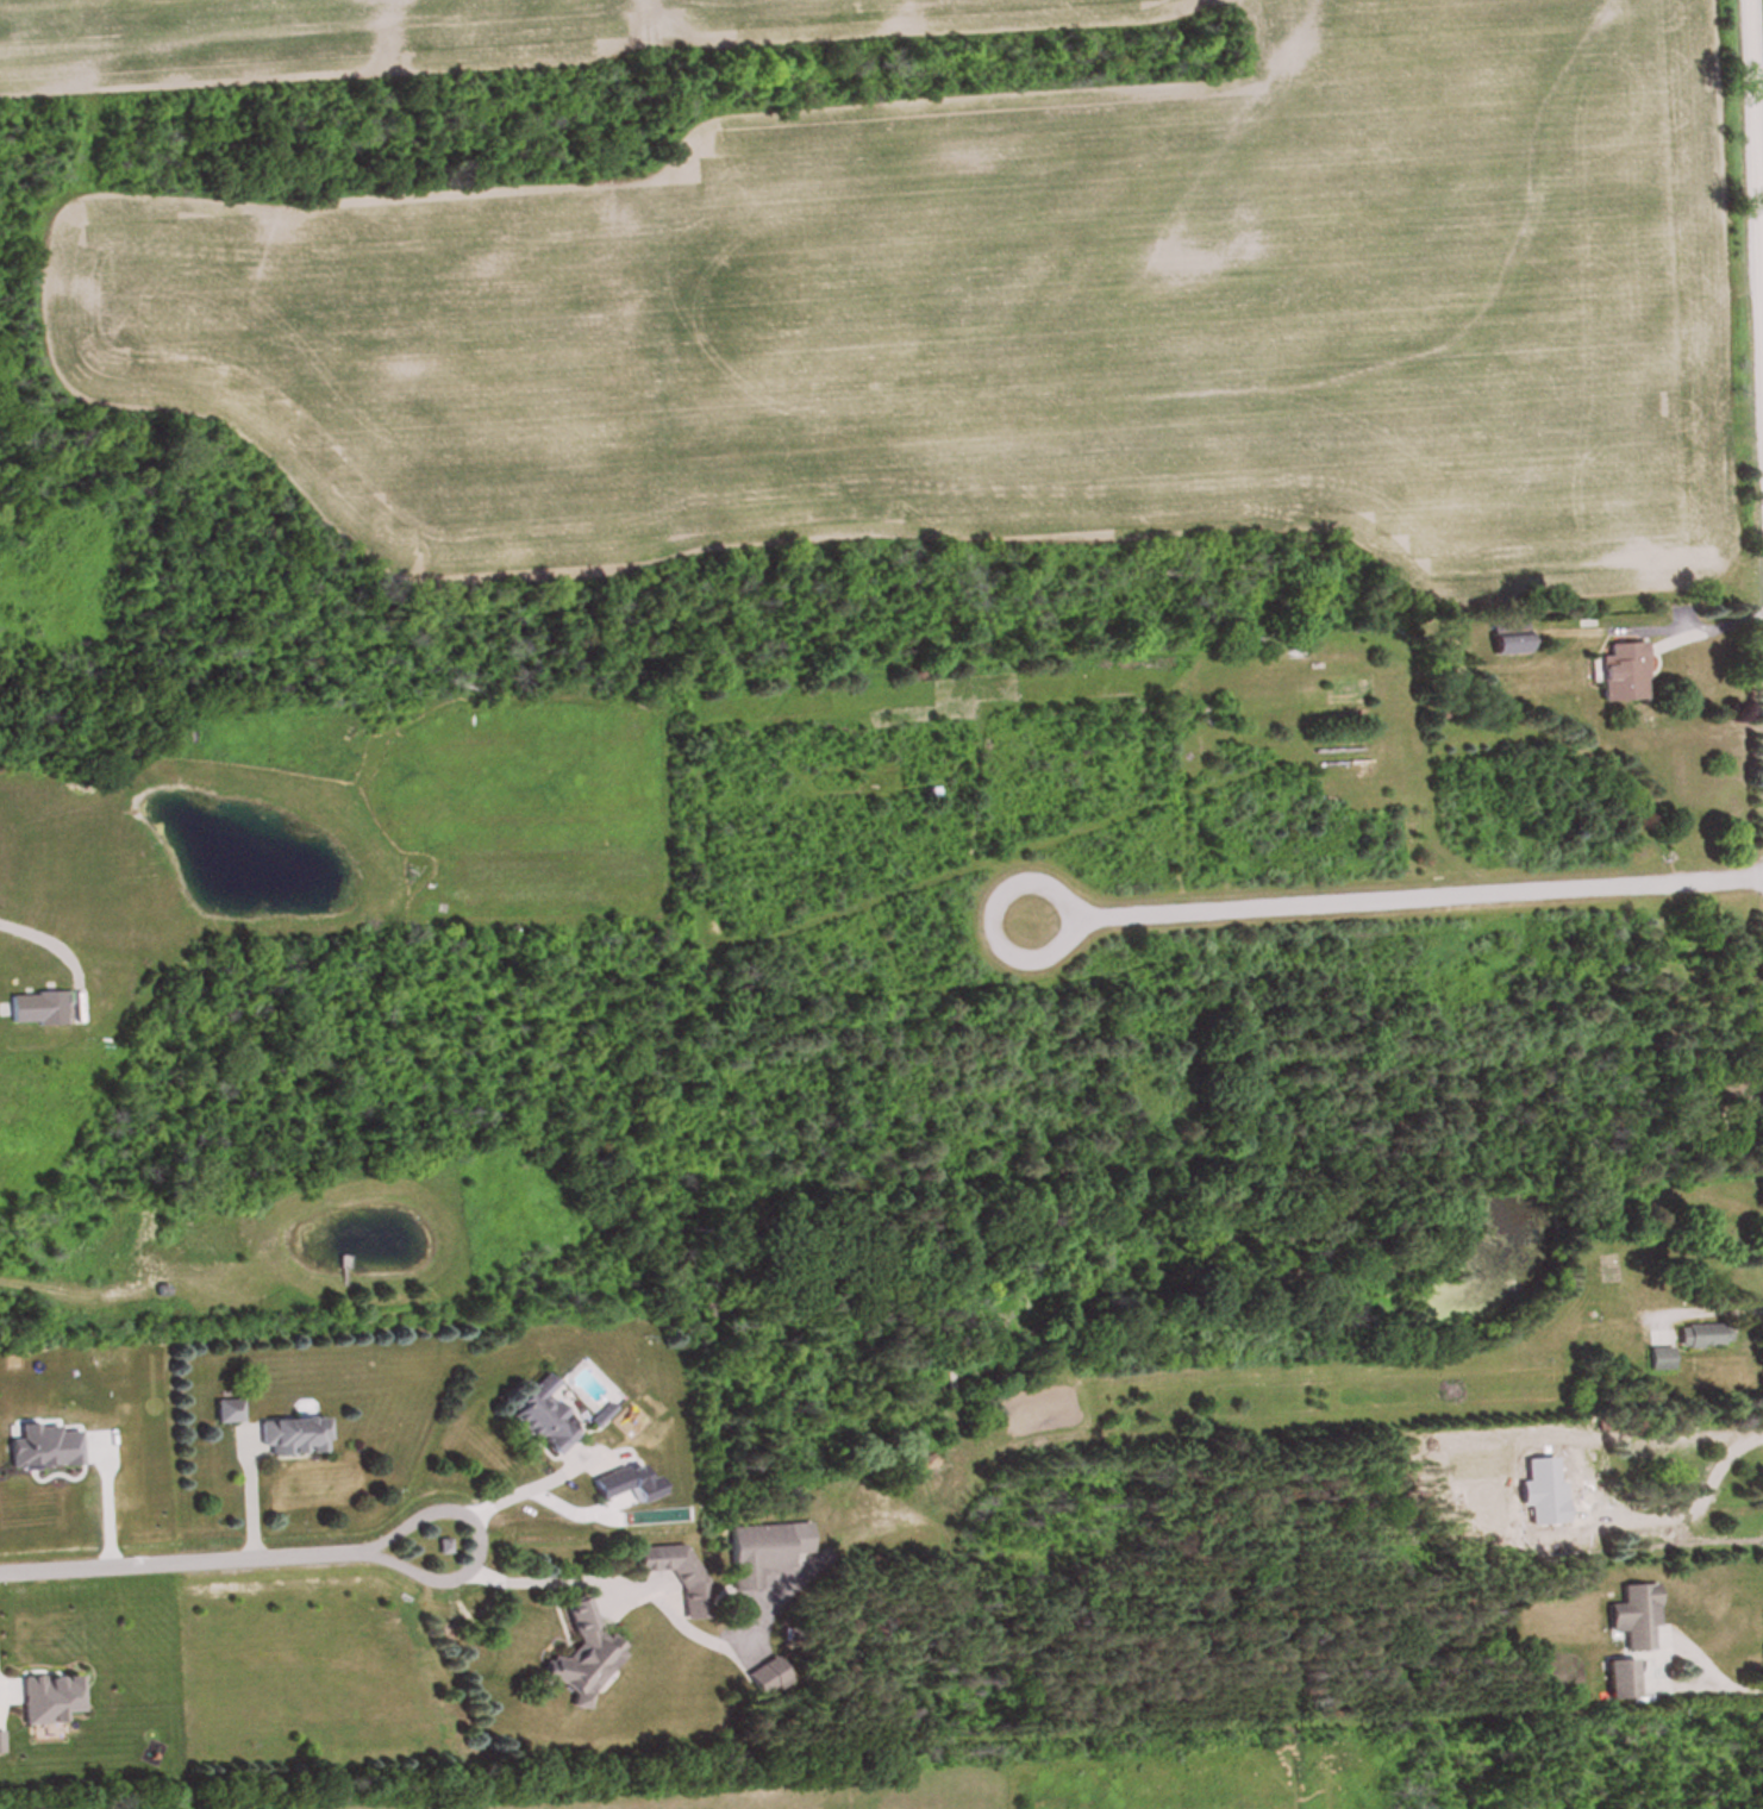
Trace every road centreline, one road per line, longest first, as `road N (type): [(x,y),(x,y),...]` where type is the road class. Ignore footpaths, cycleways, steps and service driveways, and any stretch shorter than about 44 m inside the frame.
road 1 (residential): [(0,1557),(440,1531)]
road 2 (residential): [(1762,379),(1749,0)]

